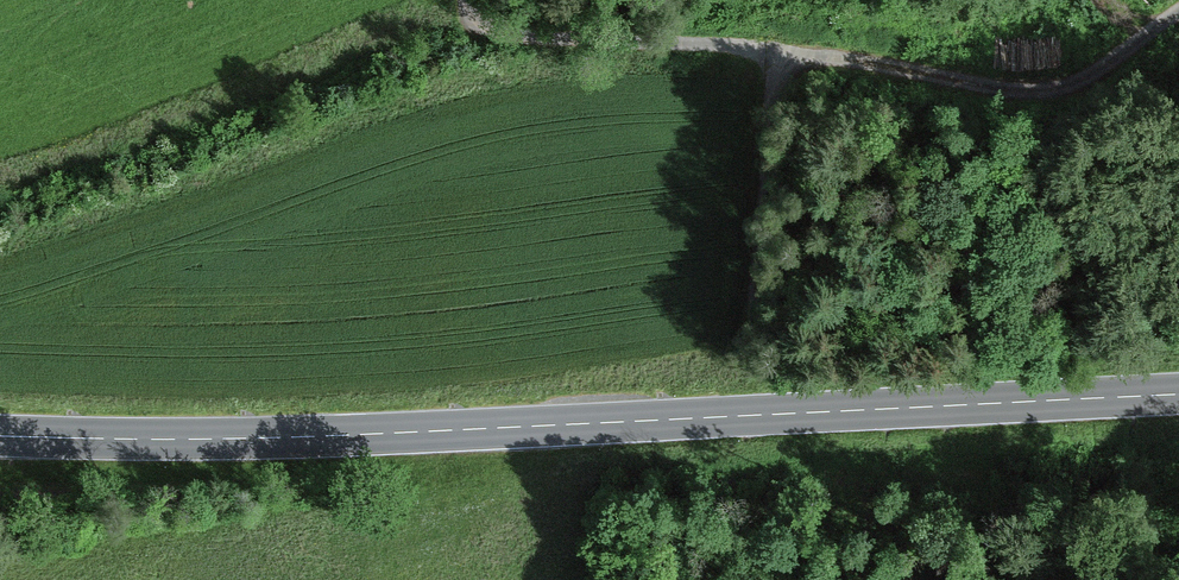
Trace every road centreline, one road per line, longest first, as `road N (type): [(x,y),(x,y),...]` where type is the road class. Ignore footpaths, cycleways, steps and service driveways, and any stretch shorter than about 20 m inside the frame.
road 1 (primary): [(1178,394),(298,437),(0,436)]
road 2 (track): [(457,0),(458,12),(751,57),(1050,86),(1170,0)]

